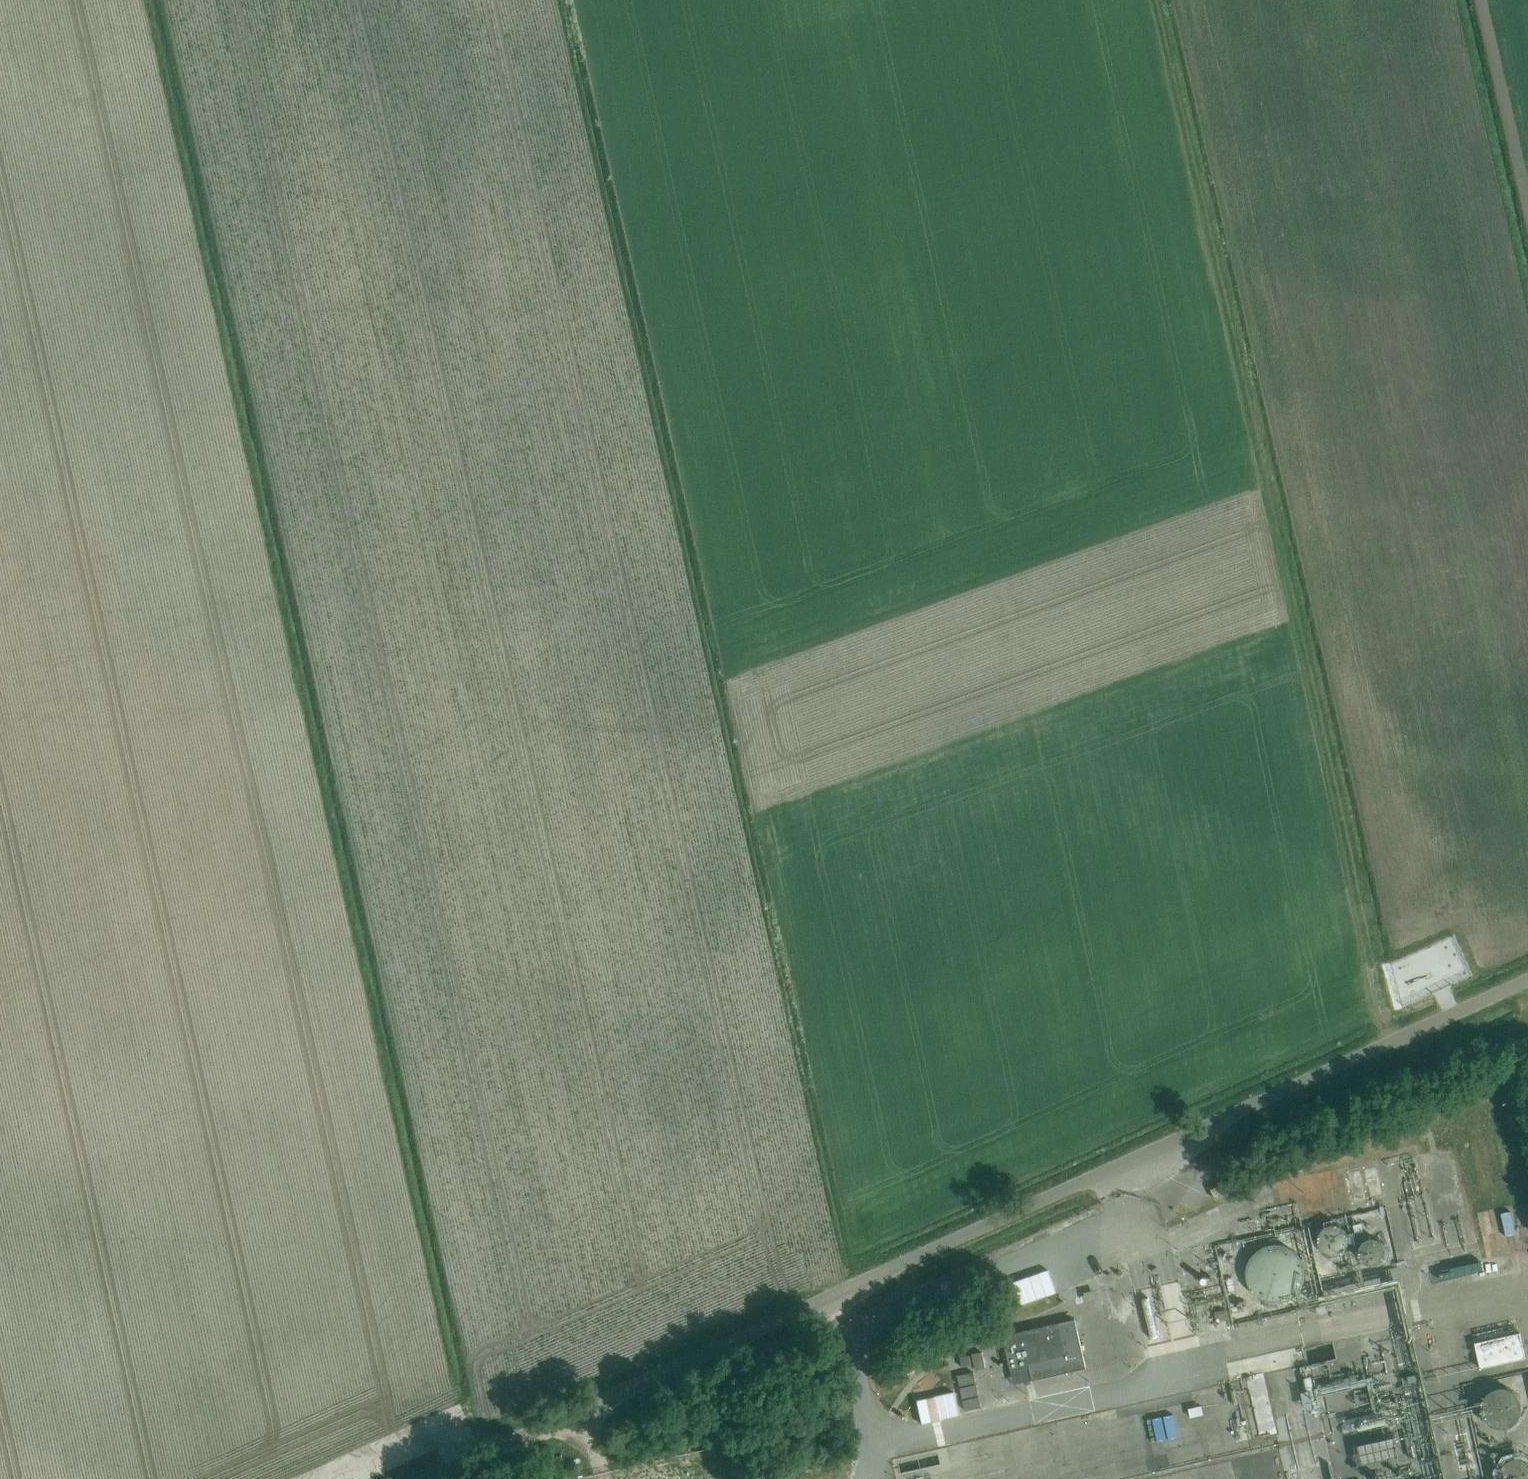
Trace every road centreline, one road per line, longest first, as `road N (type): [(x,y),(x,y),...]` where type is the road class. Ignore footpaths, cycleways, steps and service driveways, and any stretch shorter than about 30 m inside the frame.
road 1 (unclassified): [(429,1478),(1527,975)]

